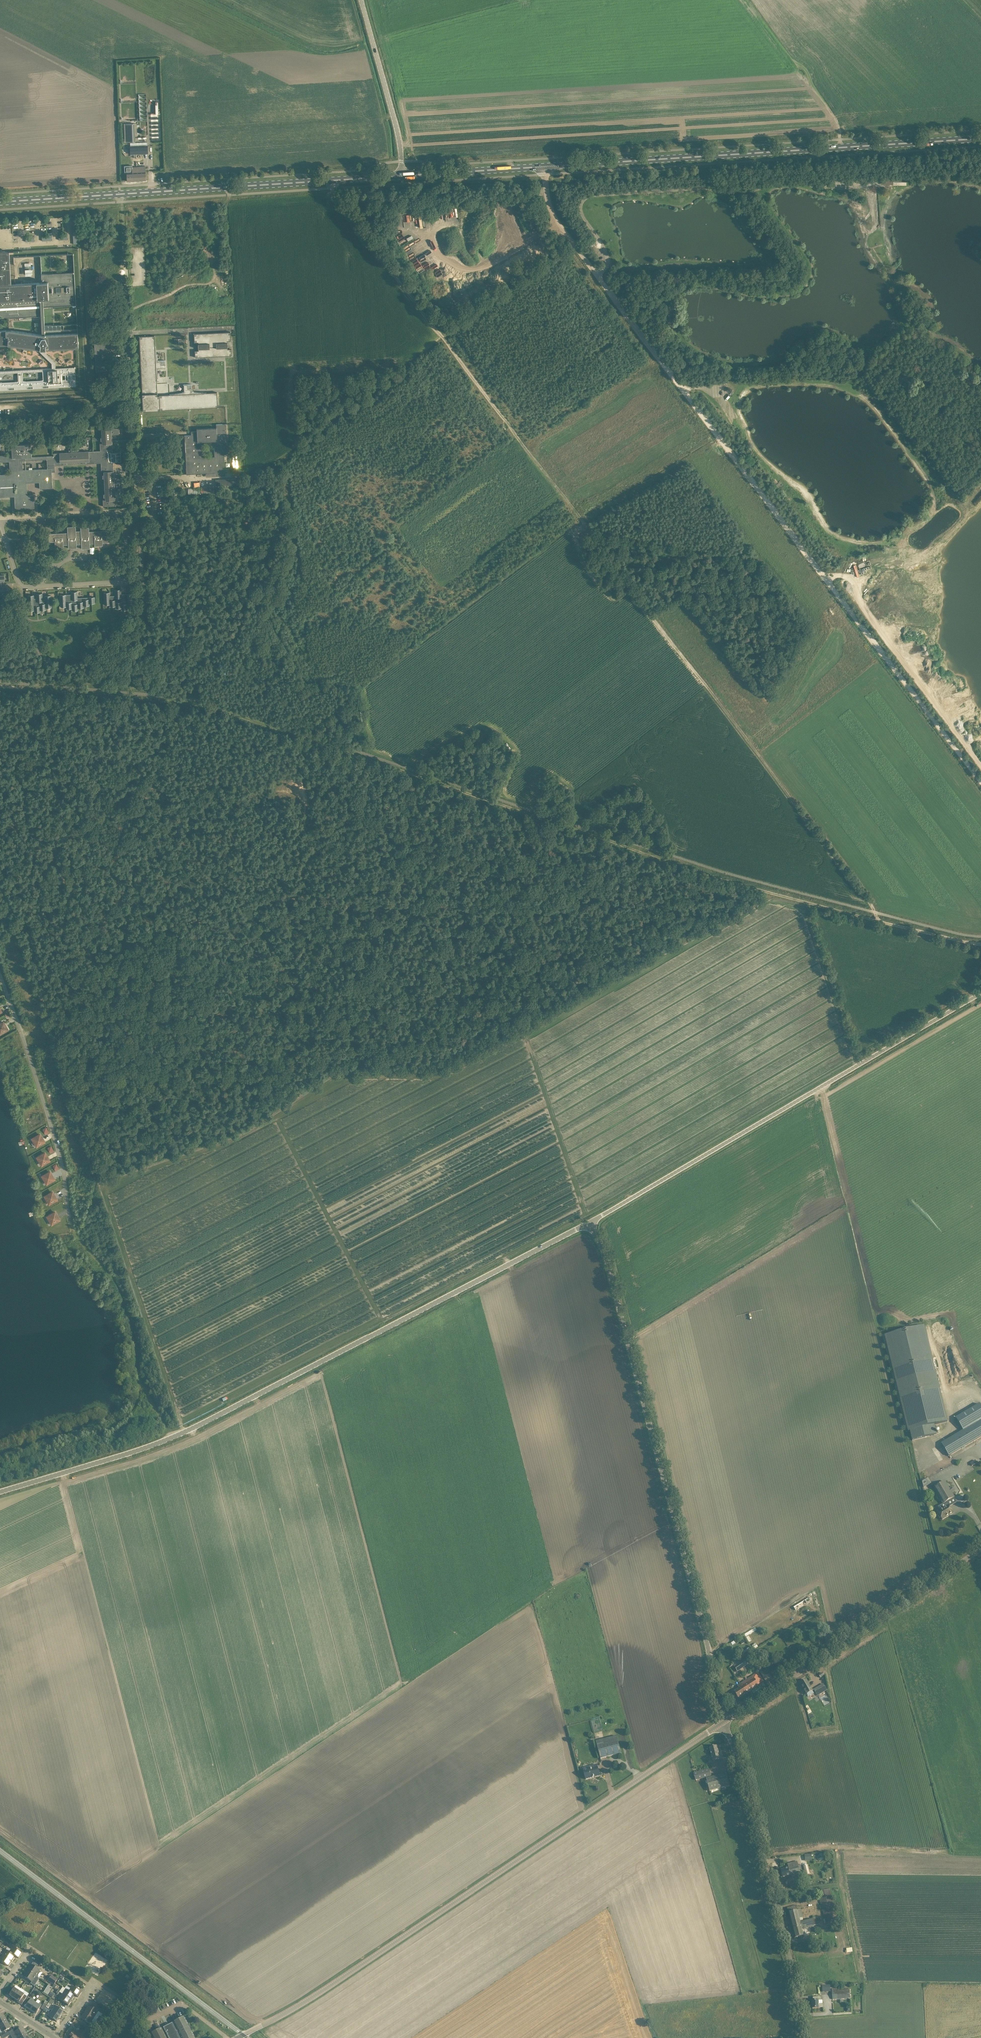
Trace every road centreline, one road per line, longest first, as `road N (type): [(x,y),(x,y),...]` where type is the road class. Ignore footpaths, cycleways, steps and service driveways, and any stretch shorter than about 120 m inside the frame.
road 1 (track): [(0,687),(225,712),(715,876),(980,943)]
road 2 (track): [(47,686),(64,784),(59,847),(43,879),(30,948),(47,1009),(93,1045),(91,1086),(225,1070),(271,1048),(320,930),(307,872),(318,851),(299,774),(309,734)]
road 3 (track): [(334,180),(335,196),(878,921)]
road 4 (unclassified): [(0,1492),(183,1433),(590,1222)]
road 5 (track): [(980,782),(598,275)]
road 6 (tertiary): [(237,2037),(313,1999),(727,1721)]
road 7 (primary): [(980,139),(402,175)]
road 8 (unclassified): [(727,1721),(712,1696),(710,1640),(590,1222)]
road 9 (unclassified): [(590,1222),(980,993)]
road 10 (primary): [(402,175),(0,202)]
road 11 (track): [(73,1227),(126,1301),(137,1345),(135,1403),(109,1431),(0,1466)]
road 12 (unclassified): [(802,2037),(792,1962),(727,1721)]
road 13 (tertiary): [(727,1721),(980,1550)]
road 14 (unclassified): [(402,175),(361,0)]
road 15 (track): [(596,272),(553,210),(546,166)]

